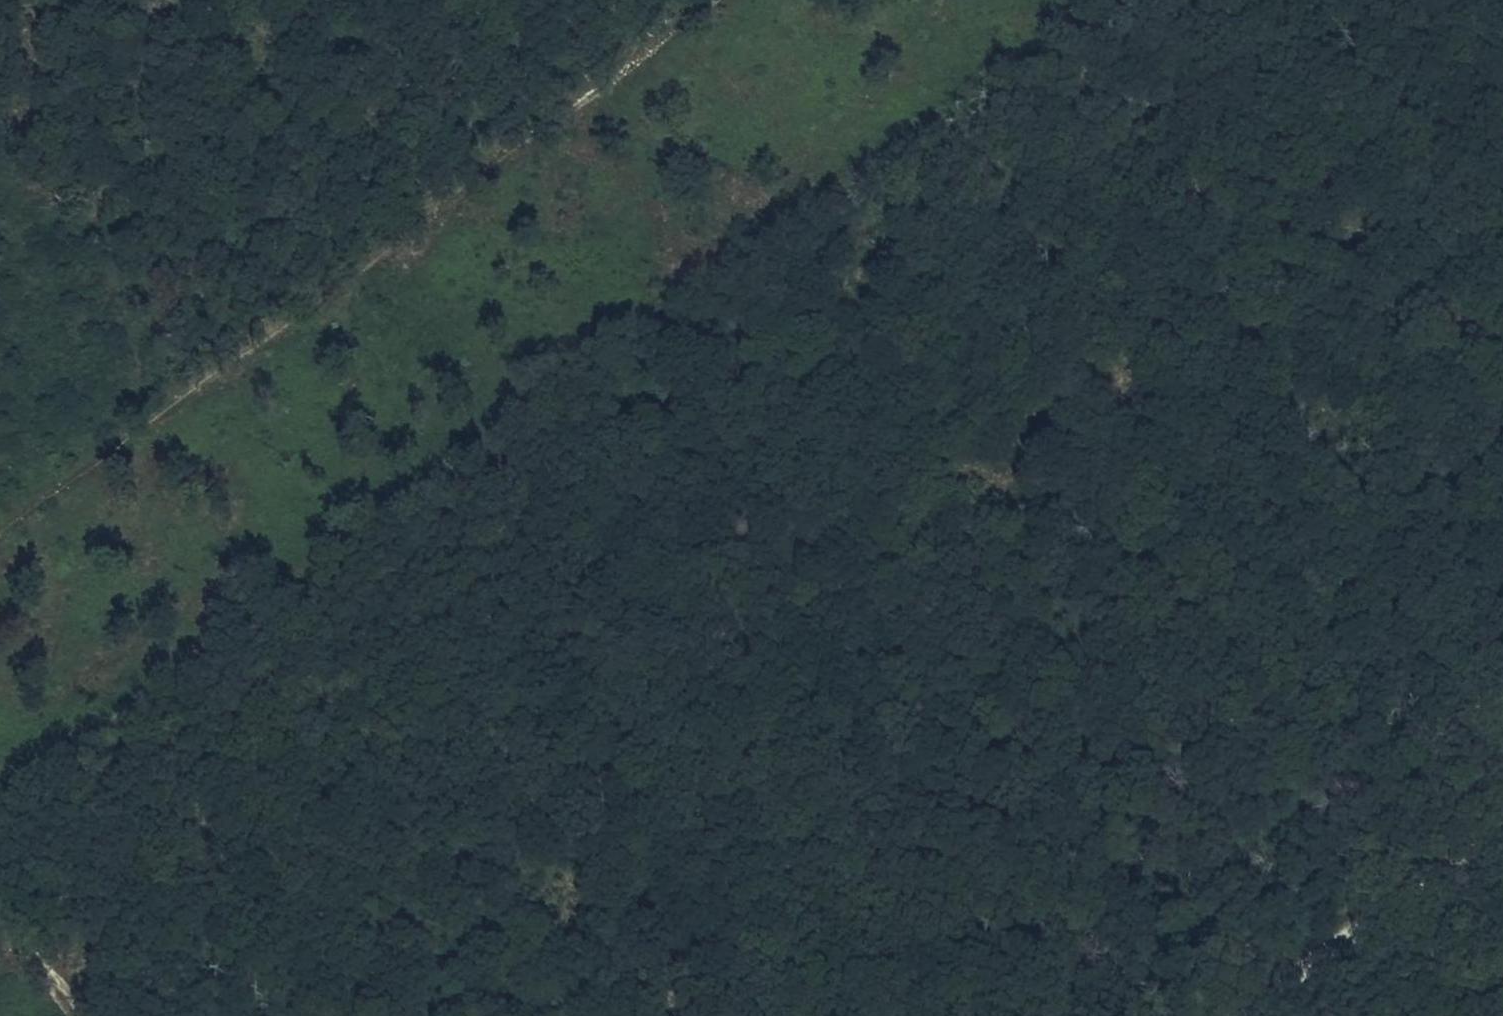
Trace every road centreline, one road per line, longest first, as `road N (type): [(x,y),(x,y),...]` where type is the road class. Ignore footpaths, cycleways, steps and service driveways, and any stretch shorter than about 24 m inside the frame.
road 1 (track): [(1502,826),(1246,1015)]

